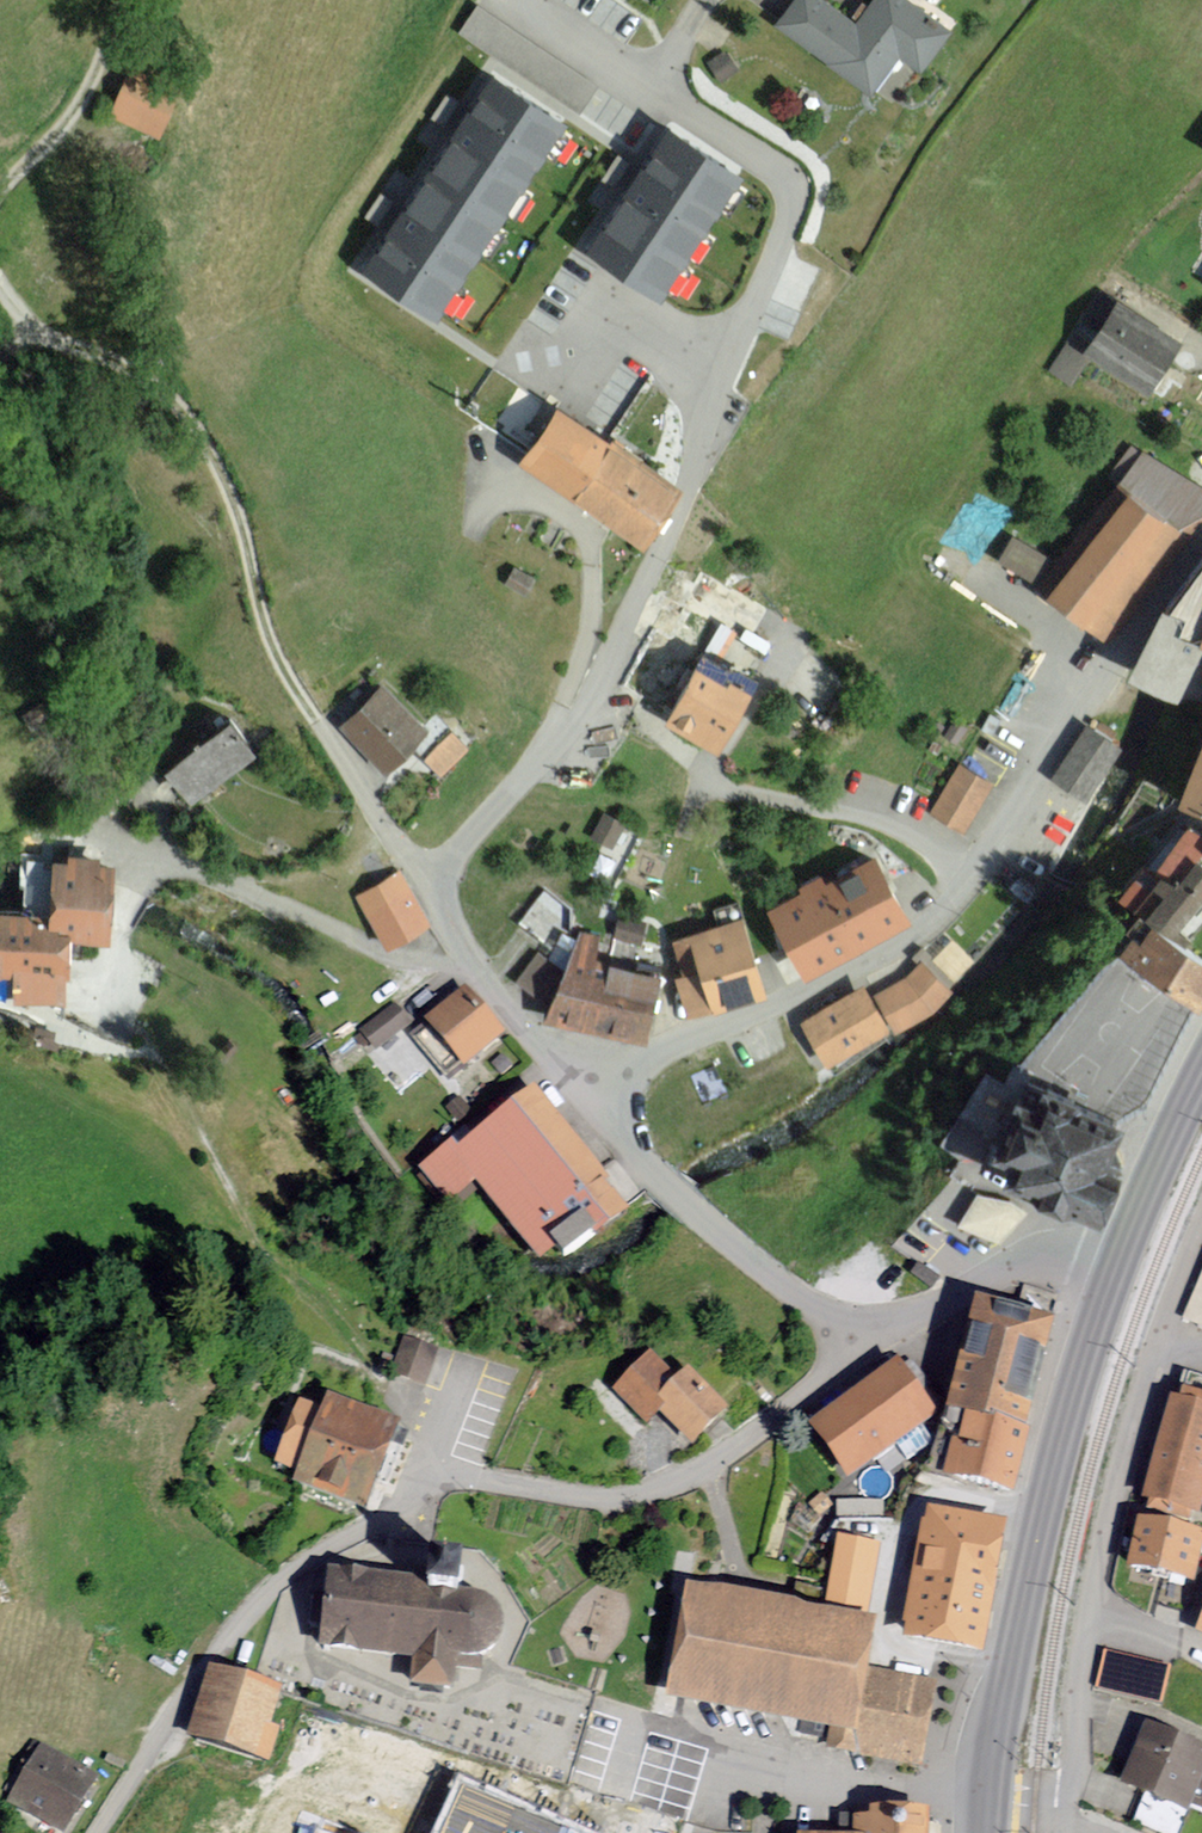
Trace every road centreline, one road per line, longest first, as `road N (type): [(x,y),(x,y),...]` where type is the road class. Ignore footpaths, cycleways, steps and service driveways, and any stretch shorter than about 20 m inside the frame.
road 1 (residential): [(421,876),(588,699),(700,463),(722,369),(795,203),(783,172),(531,16),(525,0)]
road 2 (residential): [(859,1349),(759,1430),(674,1485),(601,1500),(453,1480),(321,1549),(280,1580),(213,1657),(101,1832)]
road 3 (residential): [(590,1099),(664,1048),(848,981),(928,924),(992,853),(1201,536)]
road 4 (secondary): [(986,1806),(1029,1575),(1115,1270)]
road 5 (residential): [(1165,1337),(1129,1450),(1097,1604),(1067,1826)]
road 6 (residential): [(859,1349),(659,1182),(590,1099)]
road 7 (residential): [(590,1099),(490,992),(421,876)]
road 8 (residential): [(1115,1270),(1027,1259),(859,1349)]
road 9 (residential): [(421,876),(268,656)]
road 10 (secondary): [(1115,1270),(1201,1089)]

